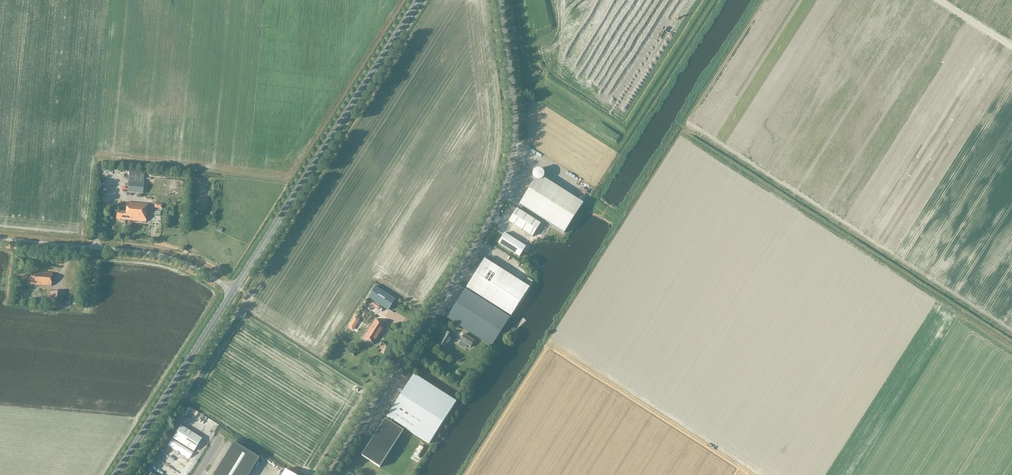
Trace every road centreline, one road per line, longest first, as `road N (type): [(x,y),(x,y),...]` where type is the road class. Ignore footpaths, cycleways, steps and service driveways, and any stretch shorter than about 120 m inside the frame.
road 1 (unclassified): [(330,474),(502,196),(515,135),(501,0)]
road 2 (primary): [(233,291),(419,0)]
road 3 (unclassified): [(233,291),(154,254),(0,239)]
road 4 (primary): [(115,474),(233,291)]

